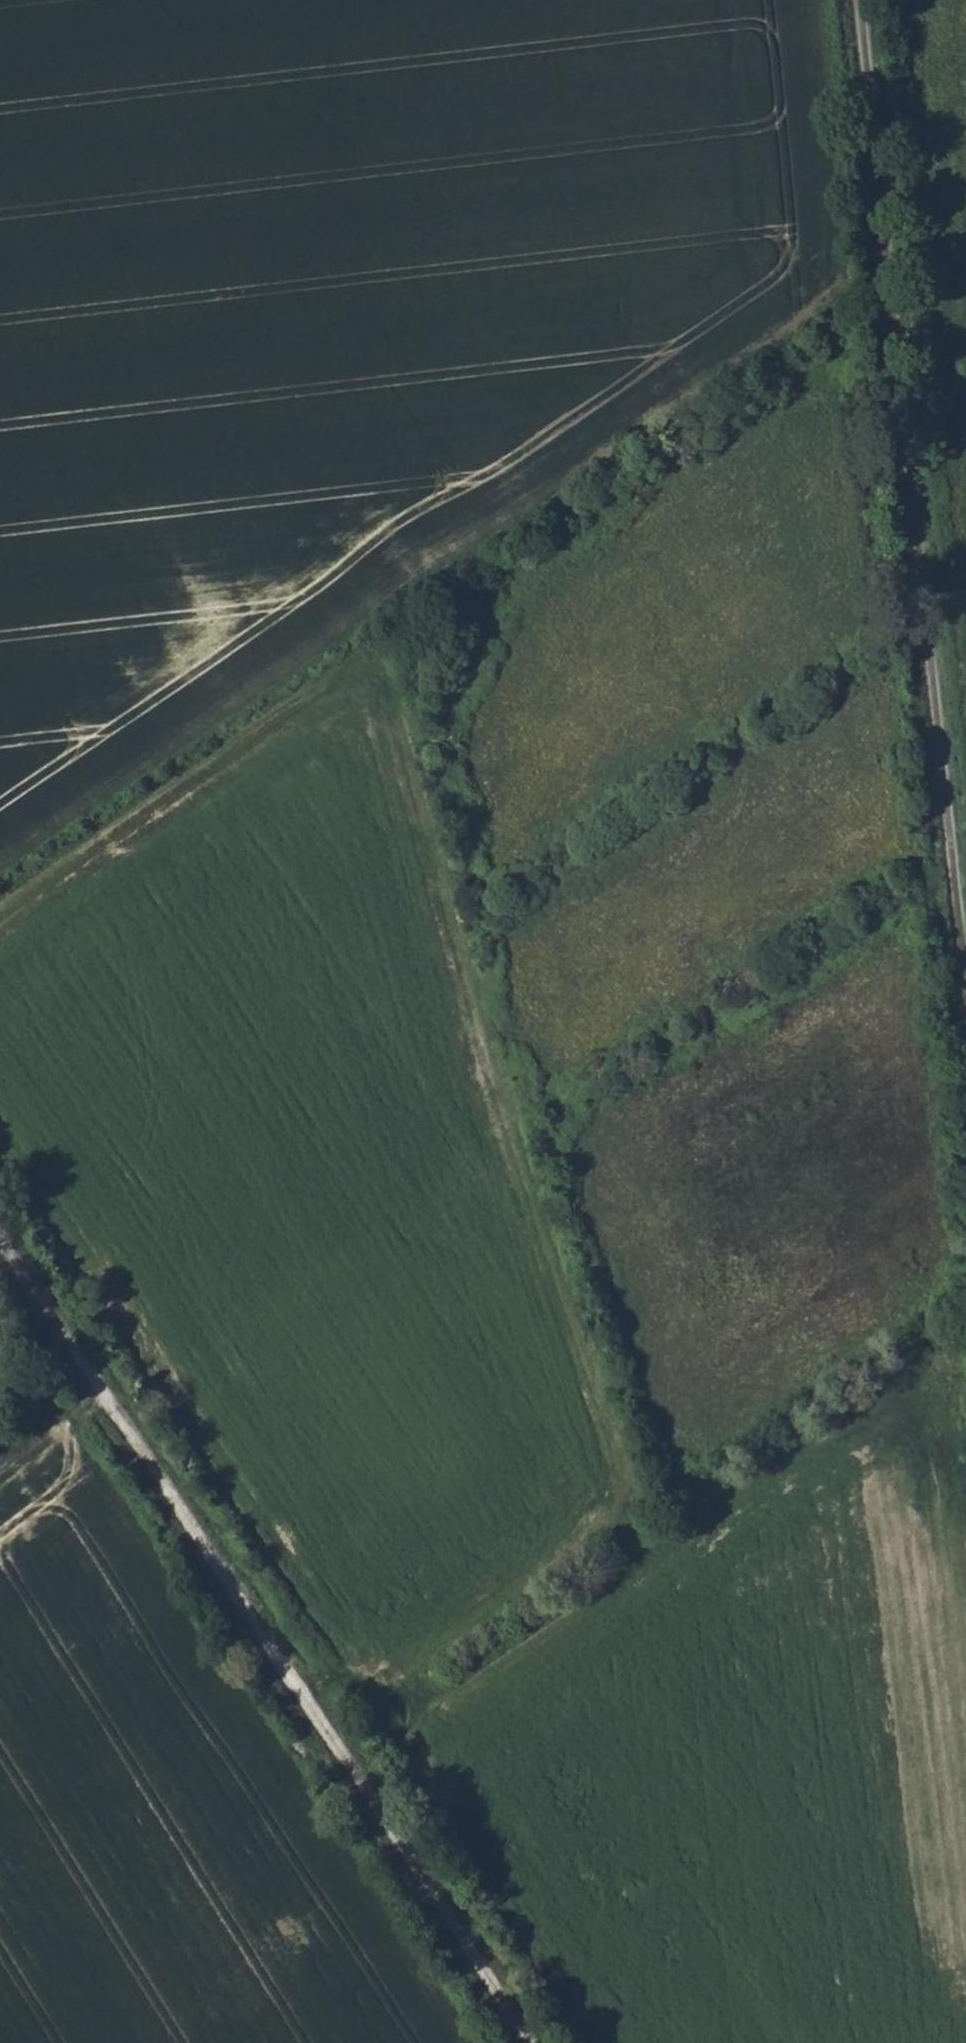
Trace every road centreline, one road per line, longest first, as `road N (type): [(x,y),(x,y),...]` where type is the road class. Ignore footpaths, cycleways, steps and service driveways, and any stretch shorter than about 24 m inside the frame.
road 1 (track): [(859,0),(965,1008)]
road 2 (track): [(519,2042),(0,1271)]

